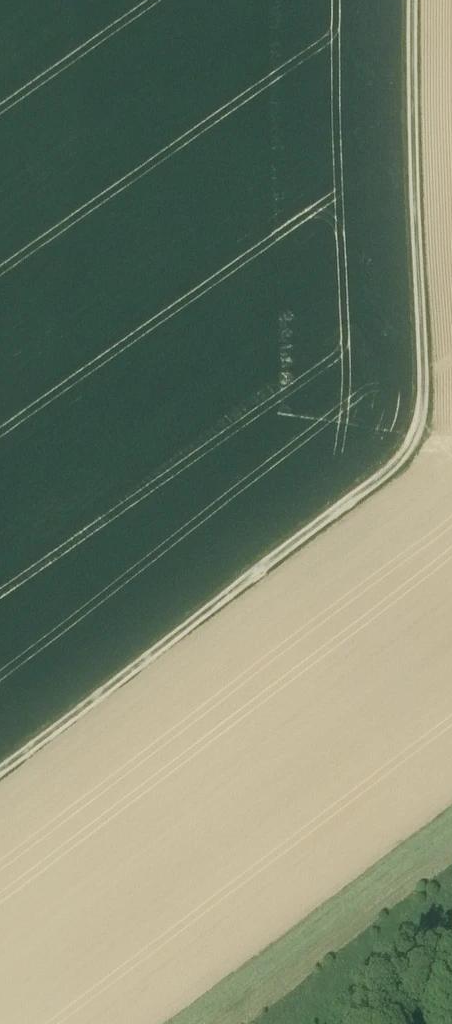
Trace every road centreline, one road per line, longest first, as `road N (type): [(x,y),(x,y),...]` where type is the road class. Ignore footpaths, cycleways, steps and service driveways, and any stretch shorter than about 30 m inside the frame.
road 1 (track): [(0,769),(378,477),(417,437),(424,388),(412,0)]
road 2 (track): [(451,807),(181,1023)]

